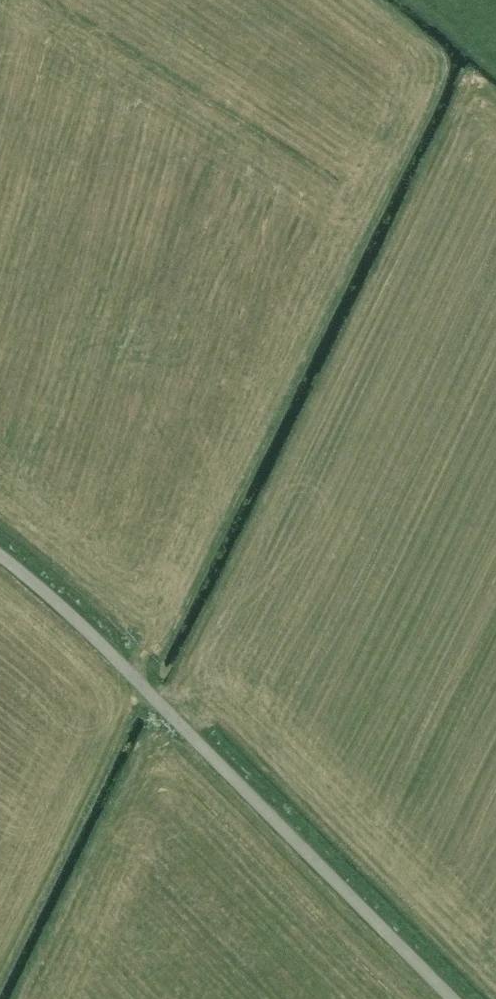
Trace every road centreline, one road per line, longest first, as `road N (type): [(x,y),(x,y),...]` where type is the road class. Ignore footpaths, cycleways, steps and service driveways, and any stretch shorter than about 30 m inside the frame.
road 1 (unclassified): [(454,998),(0,556)]

